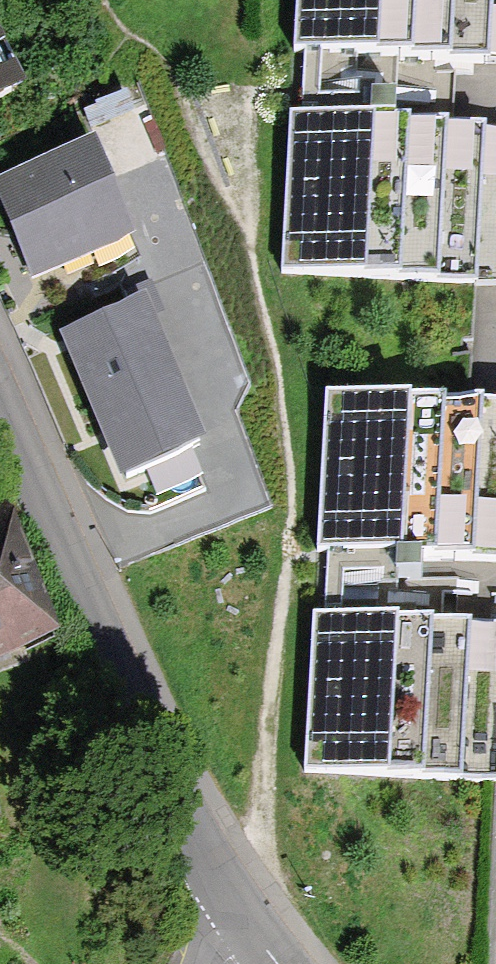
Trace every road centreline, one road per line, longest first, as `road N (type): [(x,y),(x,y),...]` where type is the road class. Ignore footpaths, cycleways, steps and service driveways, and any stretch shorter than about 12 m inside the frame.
road 1 (tertiary): [(0,398),(158,769),(235,894)]

